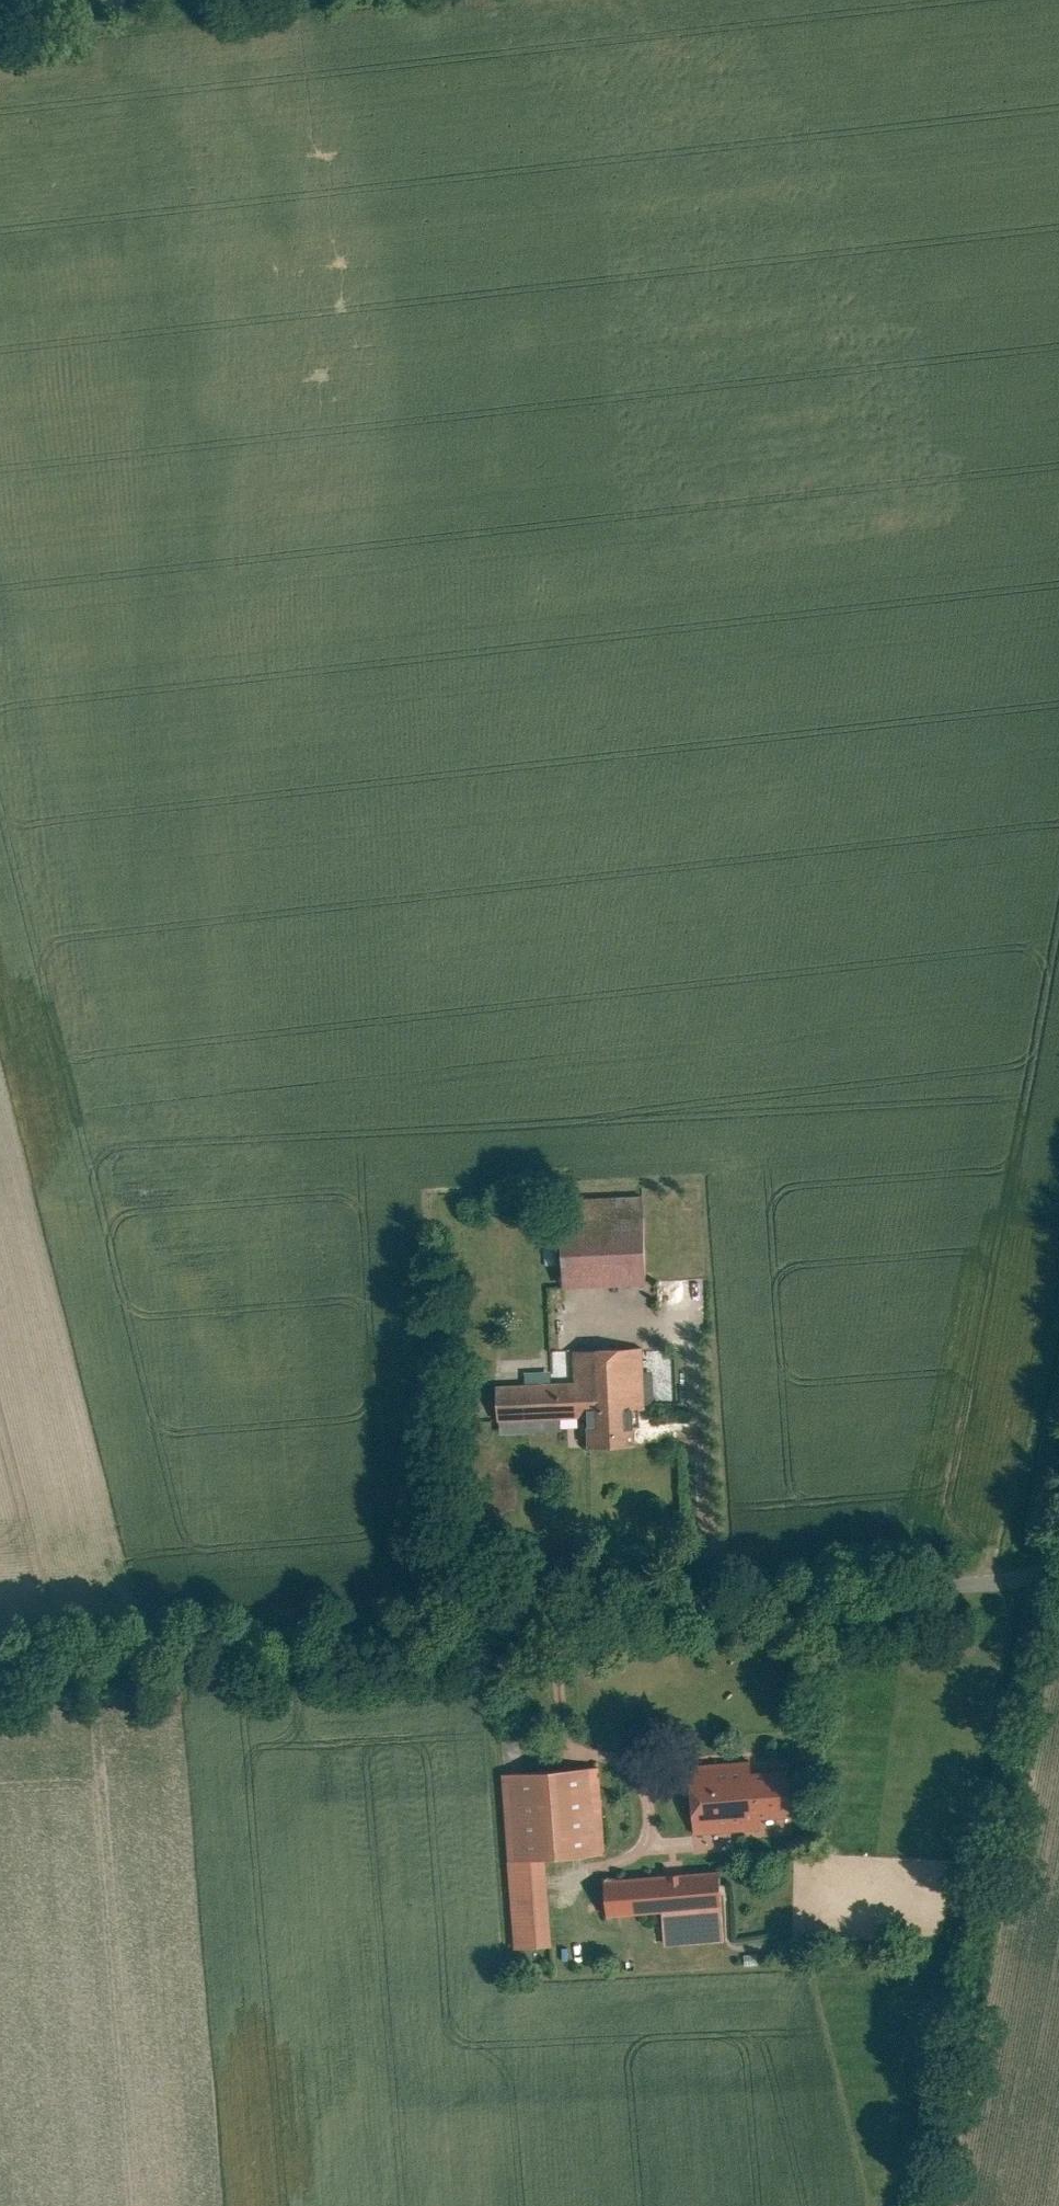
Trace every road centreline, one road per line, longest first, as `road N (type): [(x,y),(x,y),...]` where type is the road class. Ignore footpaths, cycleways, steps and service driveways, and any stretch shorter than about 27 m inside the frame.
road 1 (residential): [(0,1653),(1058,1571)]

